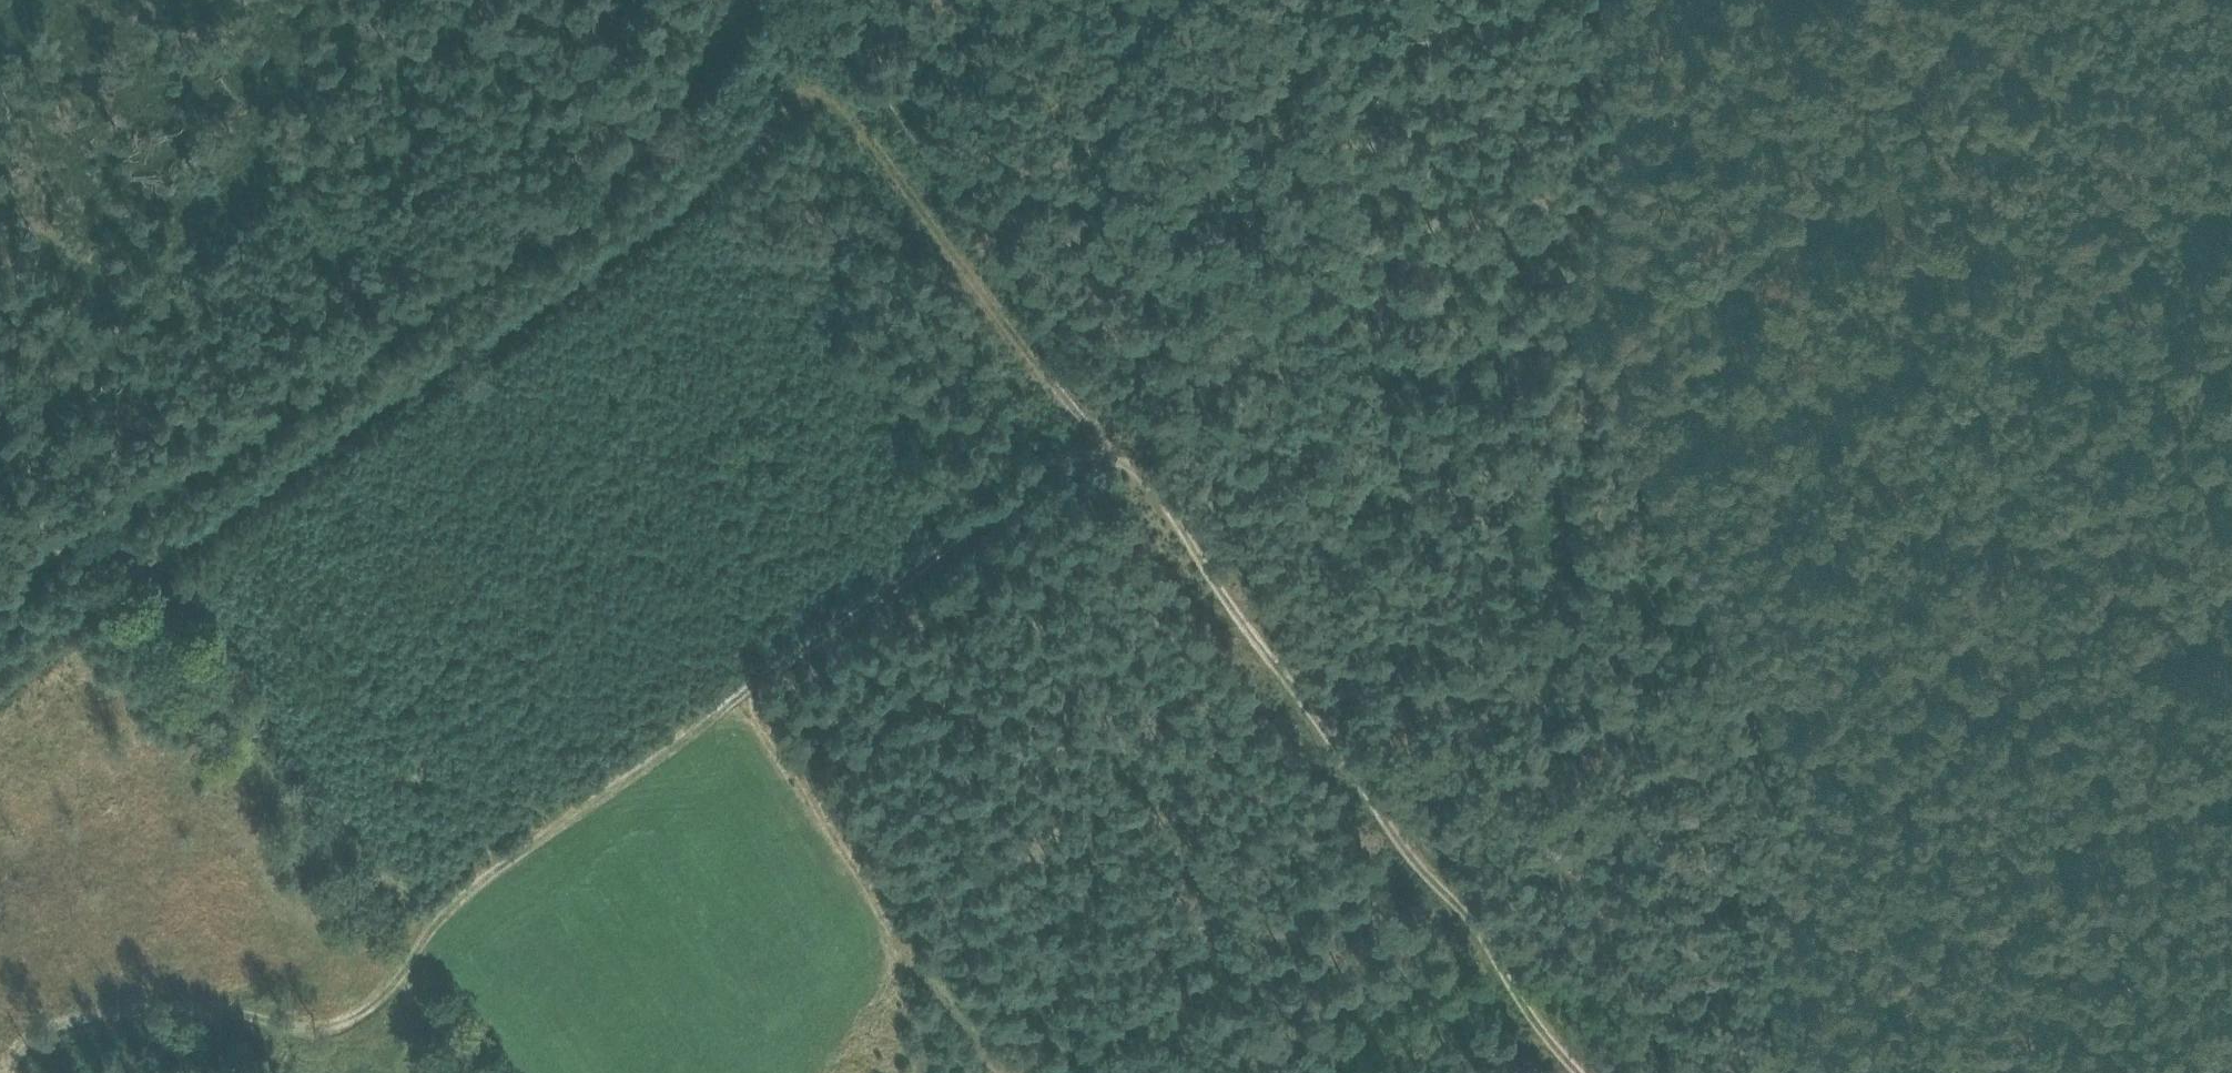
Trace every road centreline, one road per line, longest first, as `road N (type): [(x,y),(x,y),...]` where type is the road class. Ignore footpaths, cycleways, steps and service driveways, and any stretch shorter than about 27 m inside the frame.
road 1 (track): [(0,615),(539,236),(644,130),(736,0)]

